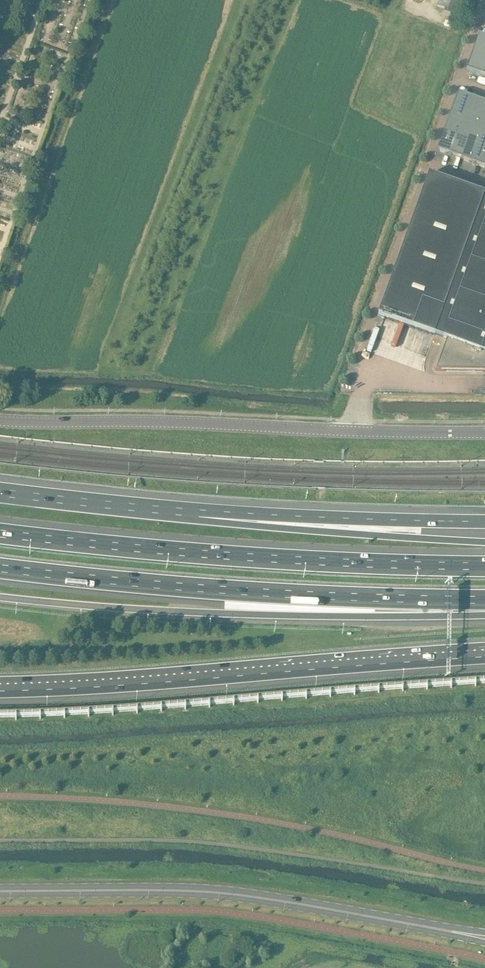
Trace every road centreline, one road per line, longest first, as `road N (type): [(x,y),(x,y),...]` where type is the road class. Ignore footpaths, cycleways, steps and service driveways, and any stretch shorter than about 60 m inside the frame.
road 1 (motorway): [(484,566),(233,557),(0,533)]
road 2 (motorway): [(0,569),(208,589),(484,601)]
road 3 (motorway): [(0,688),(484,655)]
road 4 (motorway): [(0,601),(281,616),(484,609)]
road 5 (secondary): [(0,421),(484,432)]
road 6 (secondary): [(0,891),(249,895),(451,931)]
road 7 (motorway): [(484,542),(198,513)]
road 8 (motorway): [(484,520),(198,513)]
road 9 (motorway): [(198,513),(0,493)]

